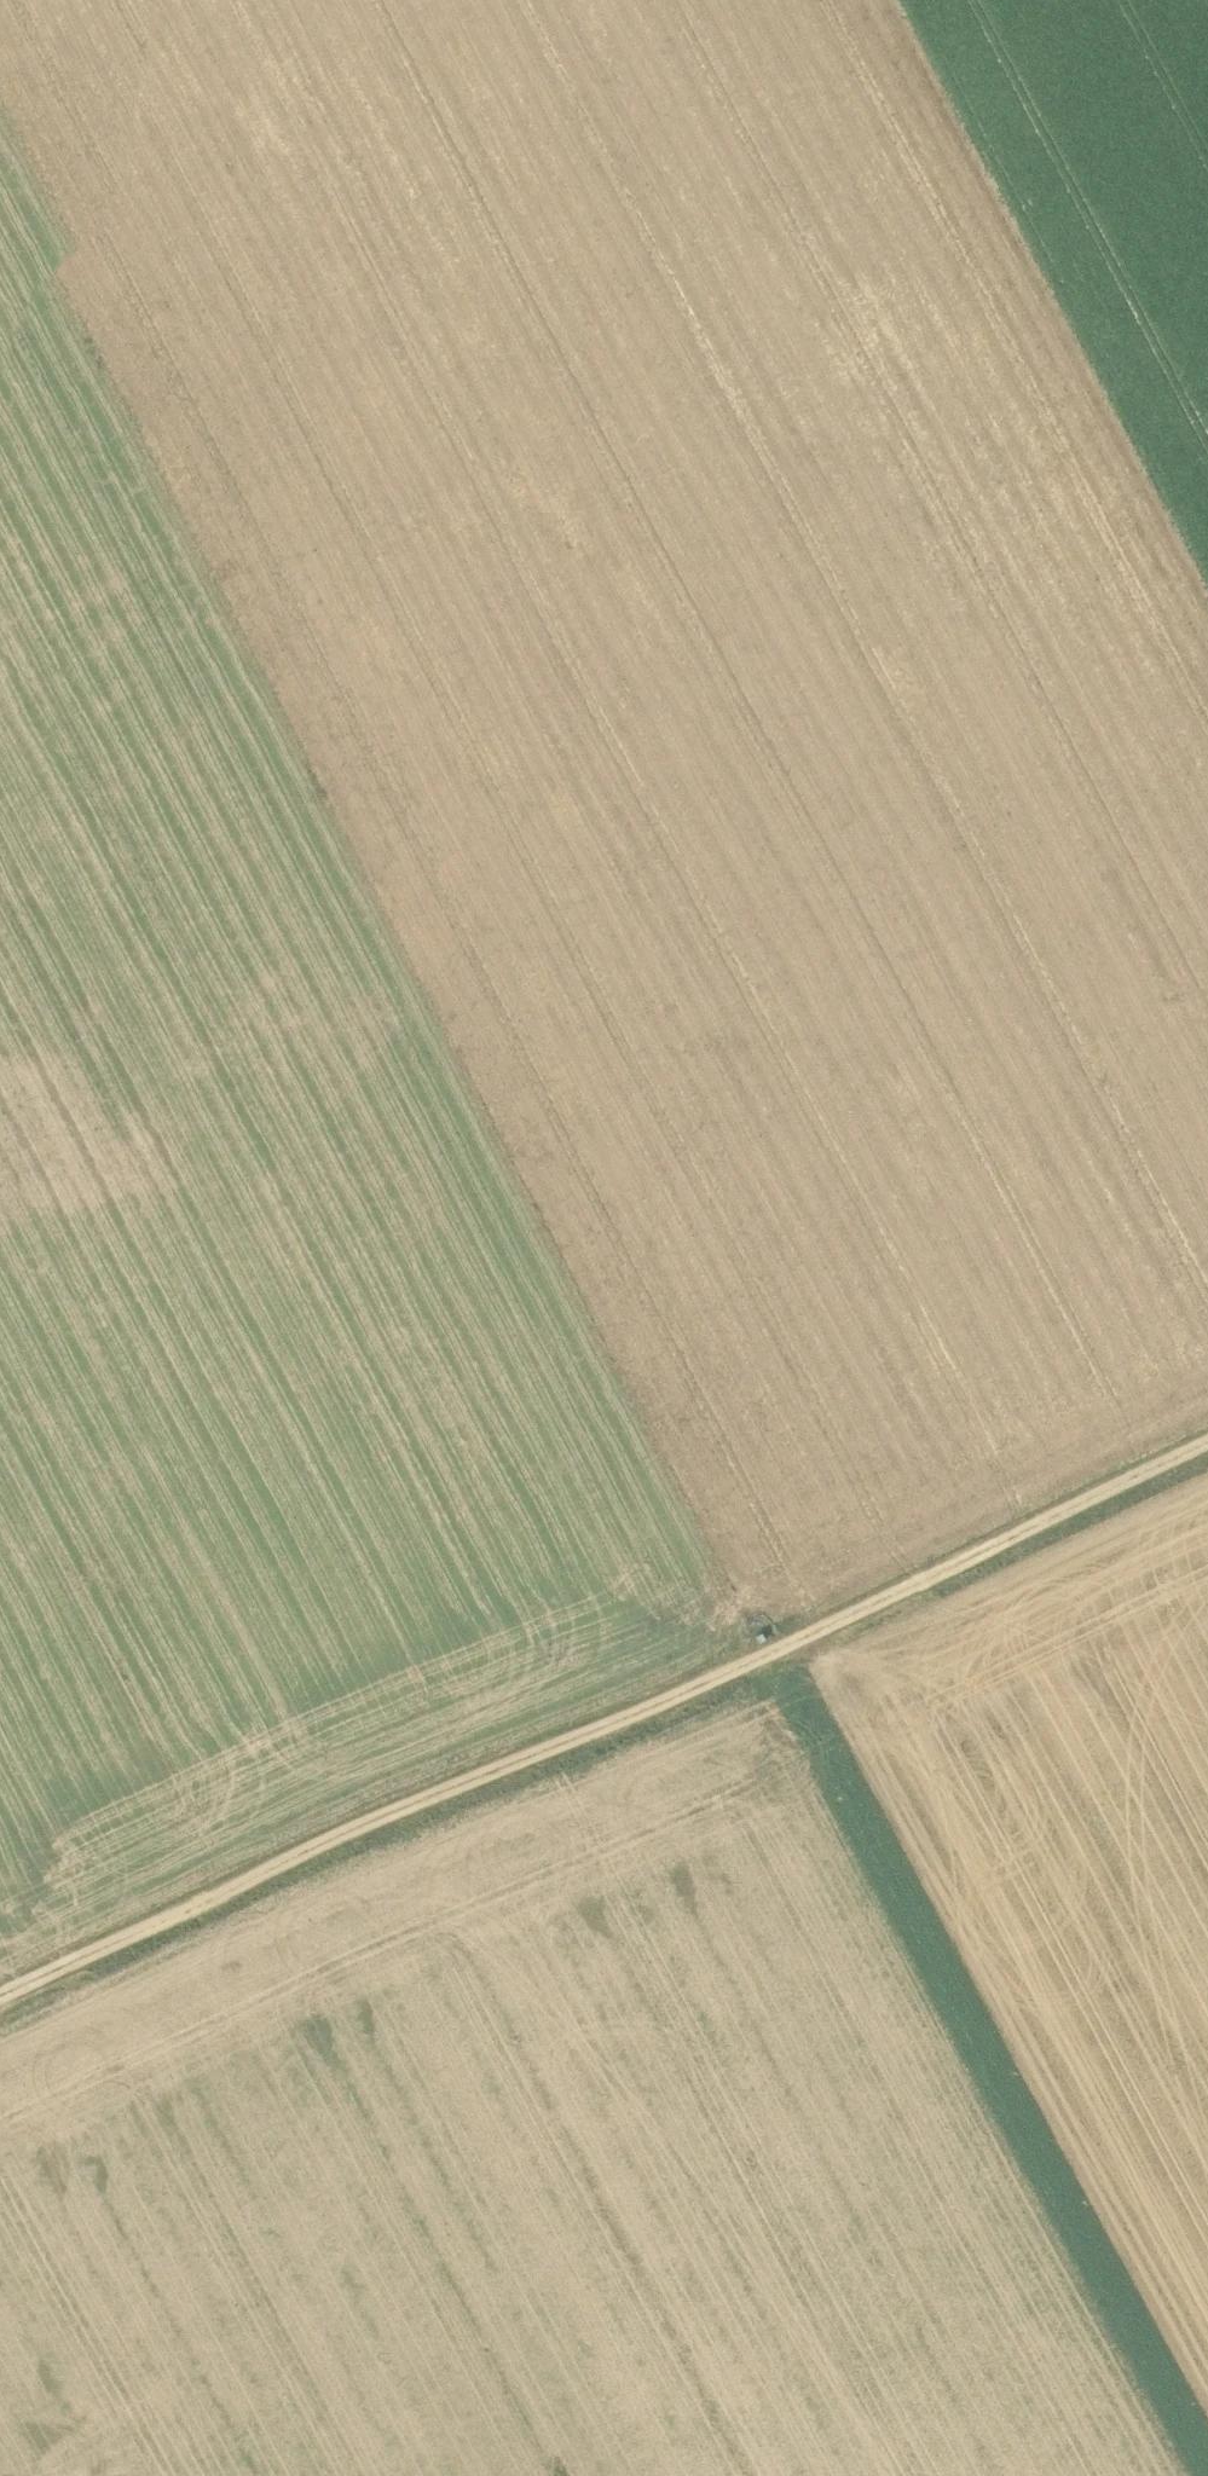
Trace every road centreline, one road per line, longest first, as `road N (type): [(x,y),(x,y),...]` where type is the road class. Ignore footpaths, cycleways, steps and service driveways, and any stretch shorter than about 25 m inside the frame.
road 1 (track): [(0,1959),(1207,1384)]

